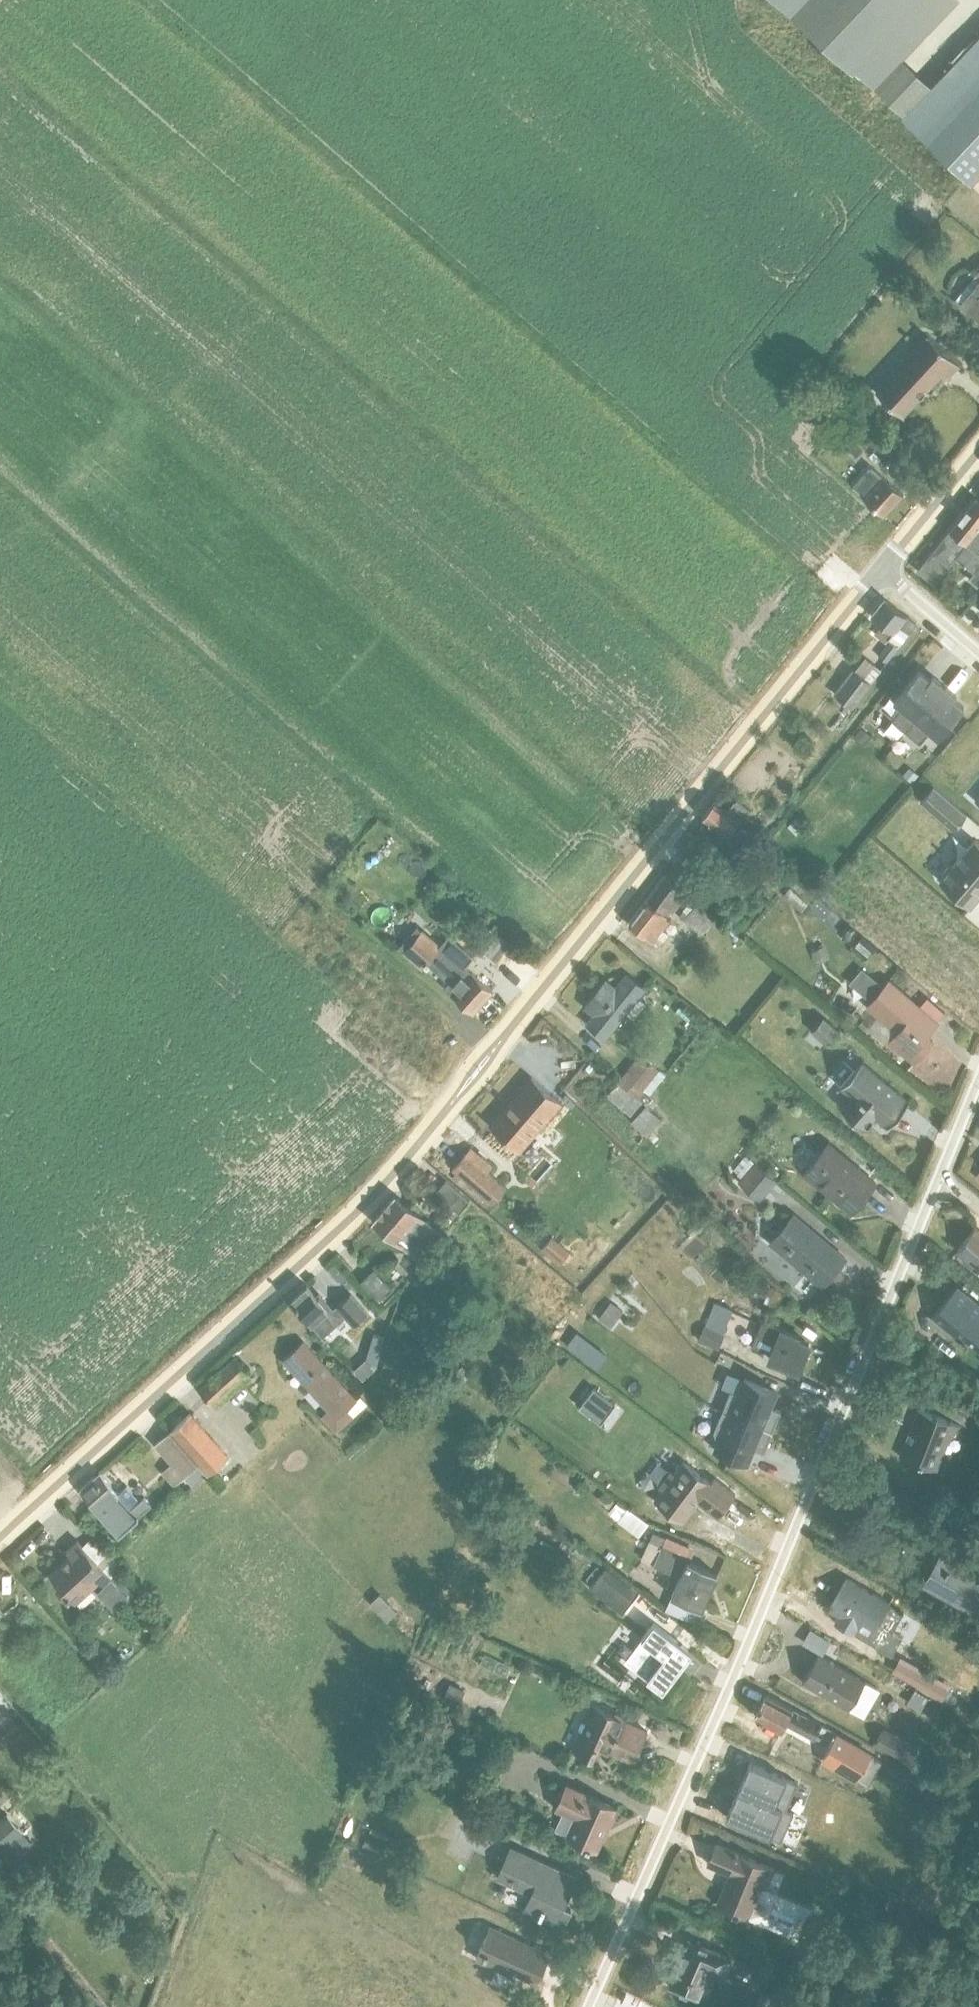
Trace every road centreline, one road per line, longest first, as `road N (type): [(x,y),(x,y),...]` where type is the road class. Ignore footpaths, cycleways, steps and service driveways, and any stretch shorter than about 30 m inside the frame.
road 1 (residential): [(0,1537),(349,1220),(880,569)]
road 2 (residential): [(589,2006),(978,1085)]
road 3 (residential): [(880,569),(978,447)]
road 4 (residential): [(978,653),(880,569)]

